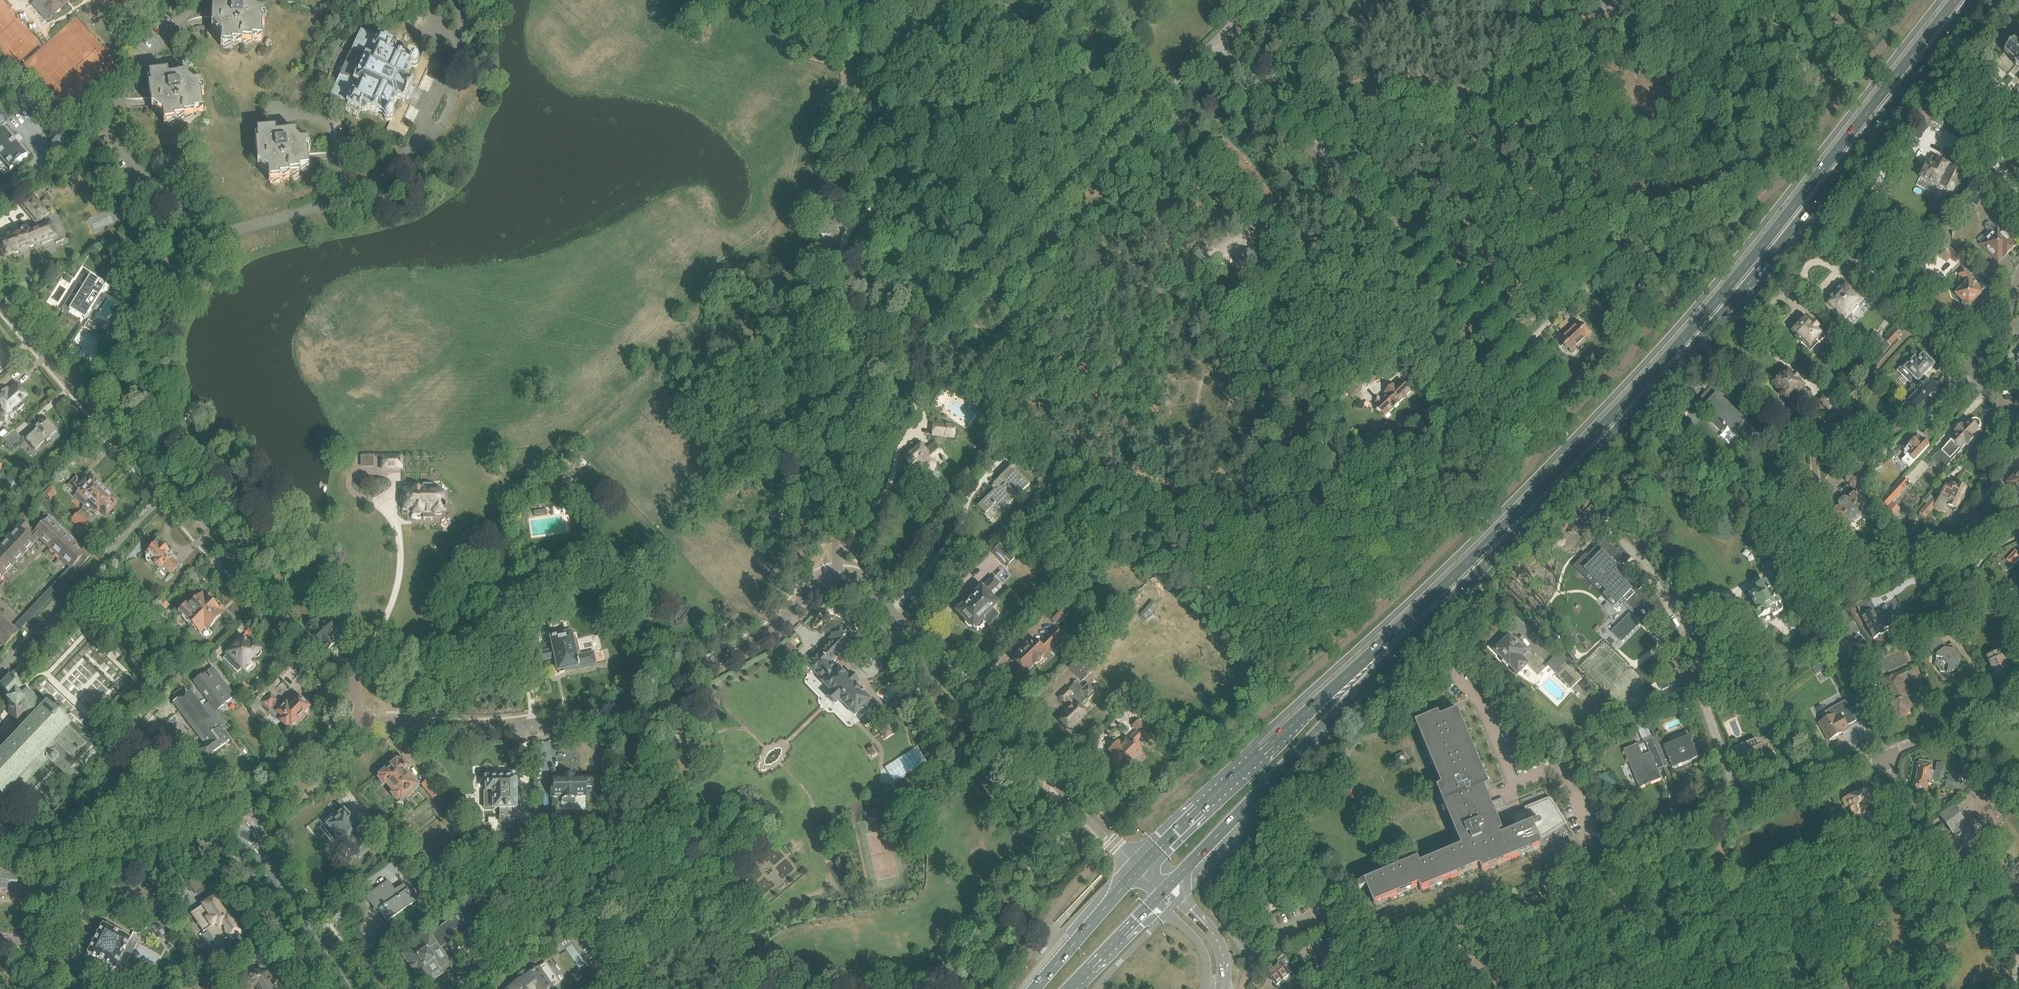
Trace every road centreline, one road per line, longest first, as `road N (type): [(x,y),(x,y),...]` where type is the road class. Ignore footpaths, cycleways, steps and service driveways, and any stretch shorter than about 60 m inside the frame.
road 1 (primary): [(1956,0),(1654,372),(1465,565),(1139,870)]
road 2 (primary): [(1165,889),(1643,405),(1782,243)]
road 3 (residential): [(835,580),(834,554),(878,425),(922,342),(1256,0)]
road 4 (residential): [(1886,756),(1319,988)]
road 5 (residential): [(357,705),(354,653),(327,583),(299,543),(170,422),(143,377),(134,312),(149,281),(208,238)]
road 6 (residential): [(364,721),(472,730),(606,710),(767,635),(835,580)]
road 7 (residential): [(1115,843),(868,589),(853,579),(835,580)]
road 8 (residential): [(208,238),(348,197),(404,162),(451,60),(453,26),(444,0)]
road 9 (primary): [(1782,243),(1974,0)]
road 10 (residential): [(201,0),(124,85),(111,135),(208,238)]
road 11 (residential): [(171,487),(357,705)]
road 12 (residential): [(0,289),(171,487)]
road 13 (residential): [(0,667),(171,487)]
road 14 (residential): [(1782,243),(1822,225),(1968,368)]
road 15 (tertiary): [(237,837),(0,879)]
road 16 (residential): [(2018,947),(1946,859),(1886,756)]
road 17 (tertiary): [(353,988),(254,847),(237,837)]
road 18 (residential): [(237,837),(364,721)]
road 19 (primary): [(1139,870),(1034,988)]
road 20 (residential): [(2018,701),(1886,756)]
road 21 (primary): [(1068,988),(1156,898)]
road 22 (unclassified): [(1217,988),(1218,949),(1165,889)]

